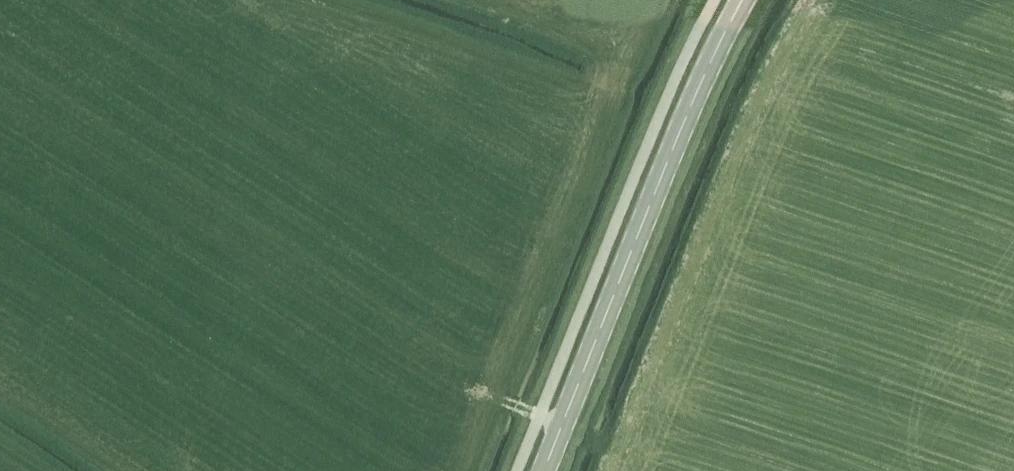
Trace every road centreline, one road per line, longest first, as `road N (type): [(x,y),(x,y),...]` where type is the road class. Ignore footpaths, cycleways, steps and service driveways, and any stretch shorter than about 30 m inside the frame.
road 1 (secondary): [(544,470),(687,116),(742,0)]

